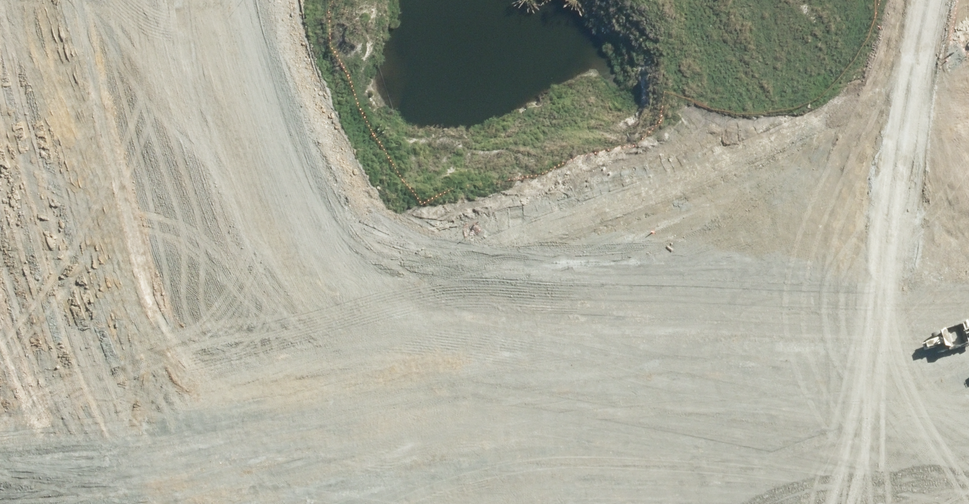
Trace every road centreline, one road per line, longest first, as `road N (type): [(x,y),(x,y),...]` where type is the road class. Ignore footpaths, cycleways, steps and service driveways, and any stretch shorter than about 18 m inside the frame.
road 1 (unknown): [(93,503),(554,311),(968,95)]
road 2 (unknown): [(336,0),(554,311),(677,503)]
road 3 (unknown): [(121,0),(0,65)]

